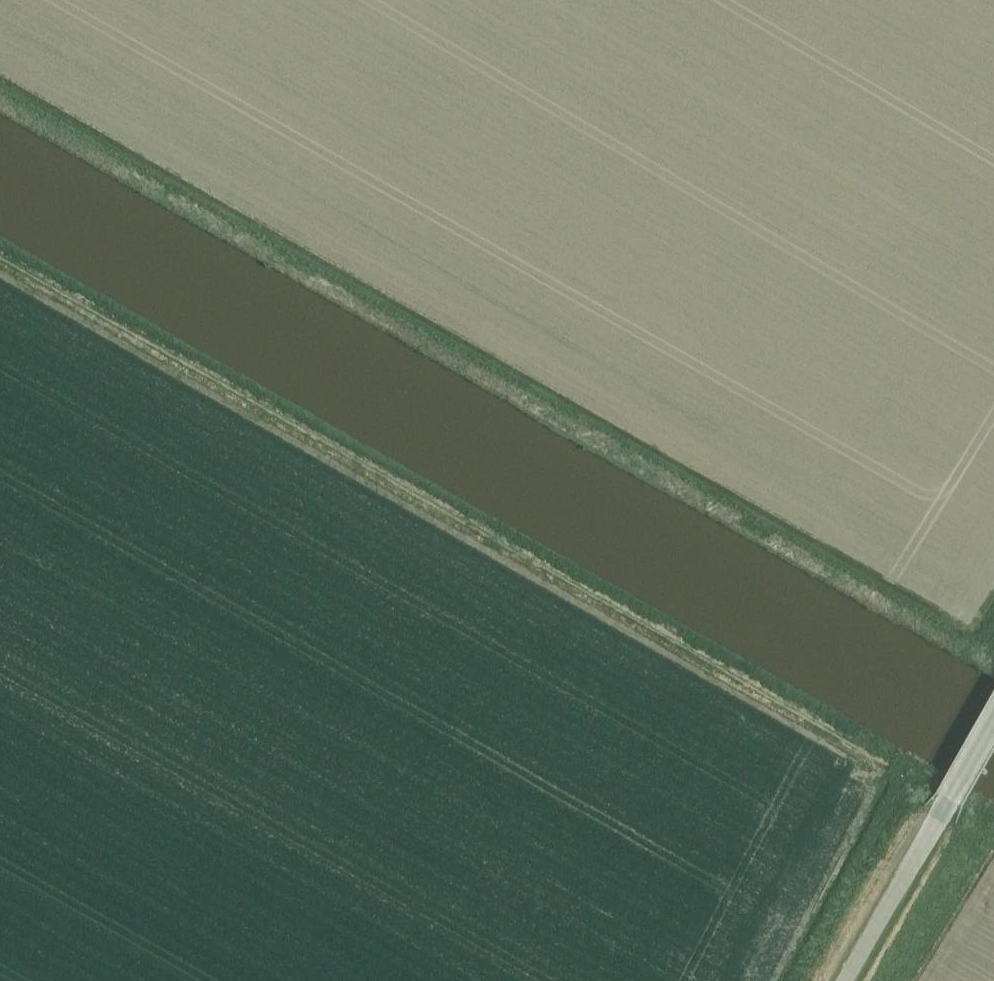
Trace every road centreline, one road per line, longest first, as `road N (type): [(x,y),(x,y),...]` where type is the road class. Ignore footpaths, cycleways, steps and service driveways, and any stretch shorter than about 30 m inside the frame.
road 1 (unclassified): [(843,980),(993,718)]

